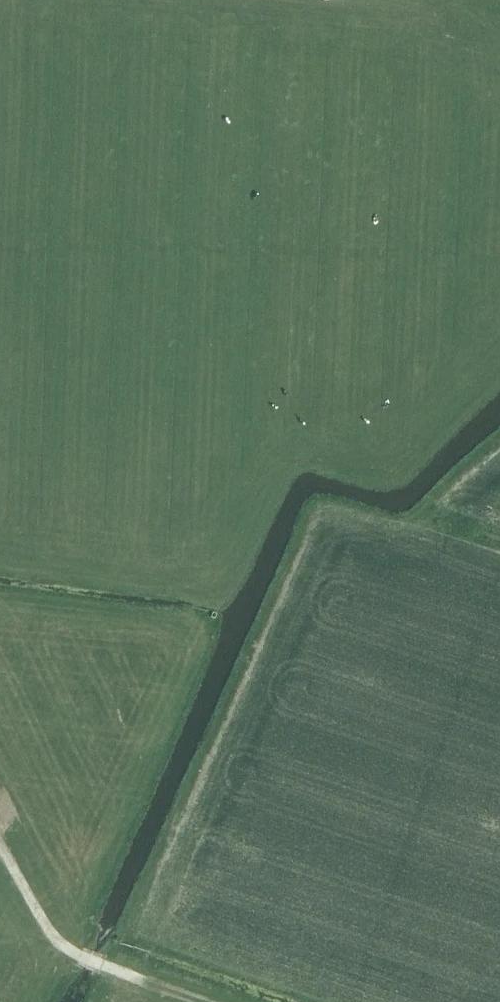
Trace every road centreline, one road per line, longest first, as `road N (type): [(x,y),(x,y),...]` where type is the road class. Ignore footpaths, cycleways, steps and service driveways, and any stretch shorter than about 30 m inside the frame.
road 1 (track): [(201,1001),(63,947),(0,842)]

